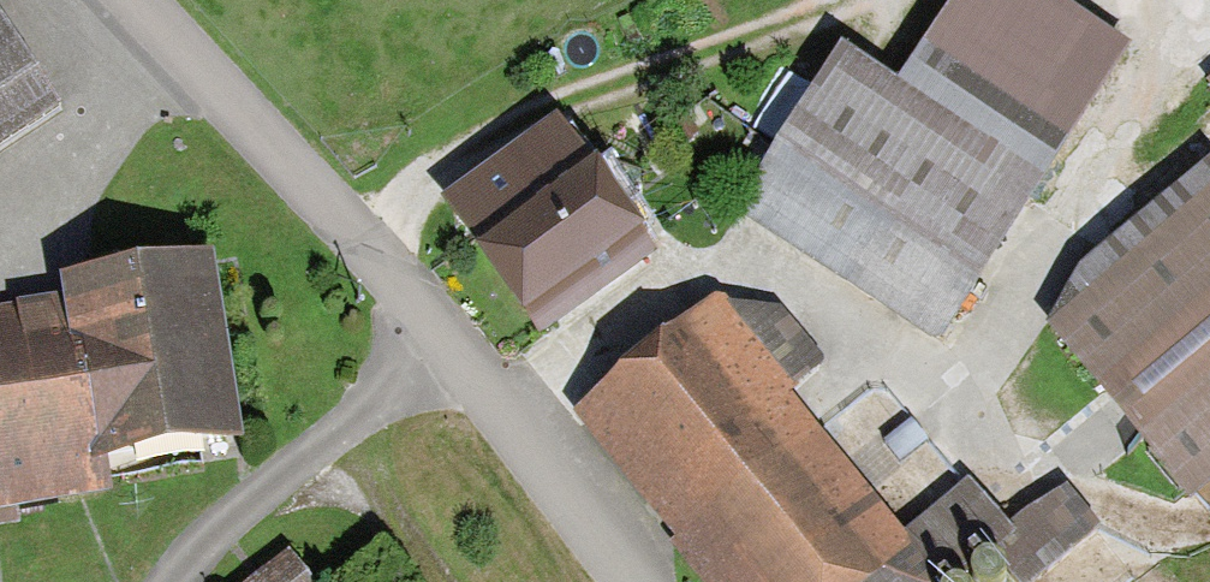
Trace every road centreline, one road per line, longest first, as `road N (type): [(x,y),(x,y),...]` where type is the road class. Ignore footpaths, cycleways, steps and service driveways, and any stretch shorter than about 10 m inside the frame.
road 1 (unclassified): [(623,581),(439,344),(137,0)]
road 2 (track): [(337,457),(429,581)]

